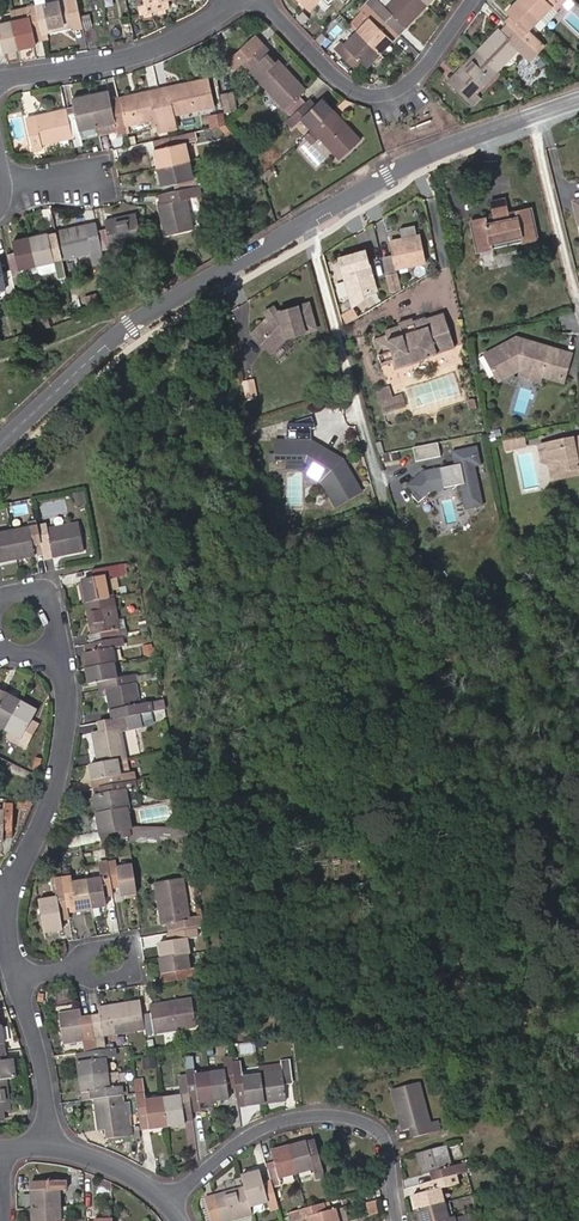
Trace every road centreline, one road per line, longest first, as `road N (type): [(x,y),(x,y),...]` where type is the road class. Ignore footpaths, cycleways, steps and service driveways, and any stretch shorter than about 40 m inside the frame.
road 1 (residential): [(578,99),(387,176),(98,350),(0,447)]
road 2 (residential): [(400,1220),(387,1133),(344,1111),(263,1126),(169,1199)]
road 3 (residential): [(261,0),(339,82),(370,94),(398,91),(420,75),(472,0)]
road 4 (residential): [(0,78),(128,58),(238,0)]
road 5 (residential): [(13,879),(42,825),(66,750),(69,687),(51,646)]
road 6 (residential): [(51,1145),(46,1079),(19,970)]
road 7 (residential): [(51,1145),(125,1167),(169,1199)]
road 8 (residential): [(83,962),(90,946),(130,939),(135,970),(94,975)]

